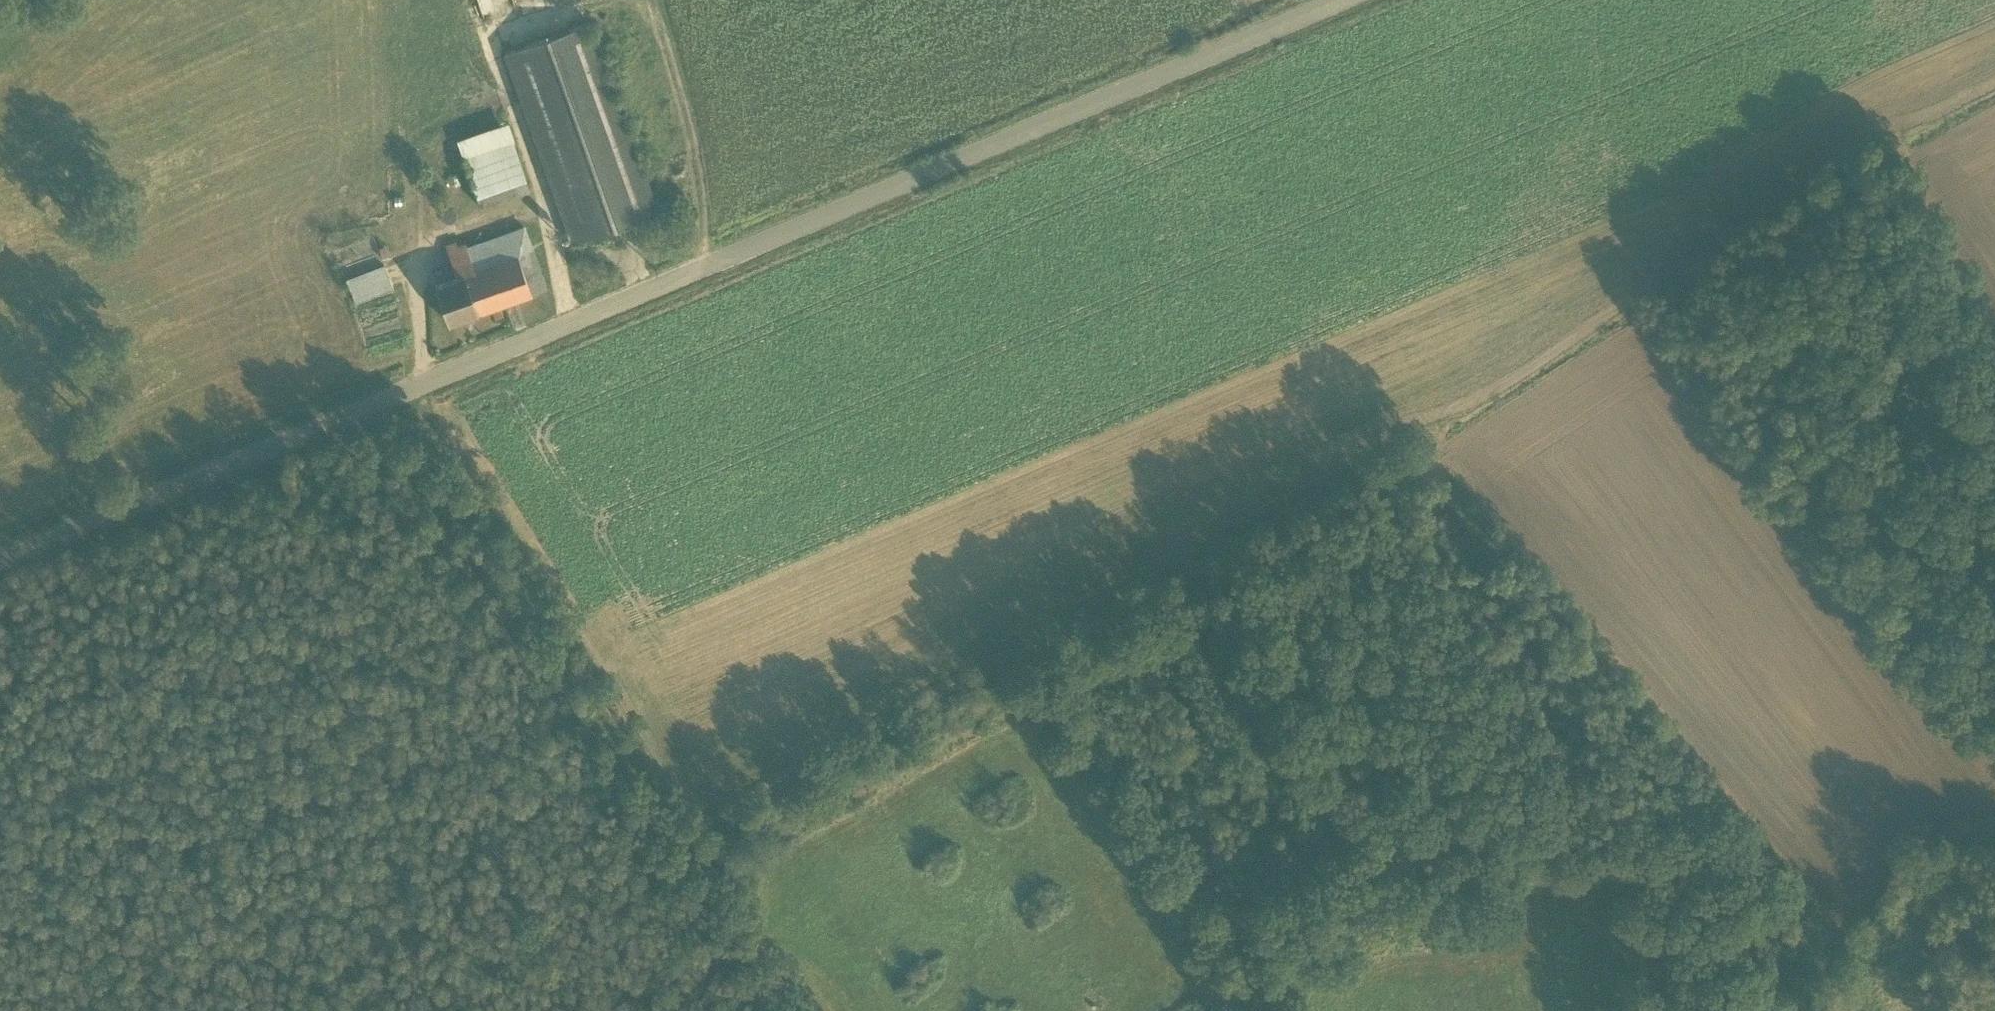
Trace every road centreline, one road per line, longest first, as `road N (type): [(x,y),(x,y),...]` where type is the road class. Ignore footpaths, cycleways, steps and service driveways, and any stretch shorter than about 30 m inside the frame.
road 1 (unclassified): [(0,562),(1347,0)]
road 2 (track): [(676,841),(1416,466)]
road 3 (track): [(420,386),(436,428),(775,1010)]
road 4 (track): [(606,720),(0,954)]
road 5 (track): [(420,386),(409,129)]

